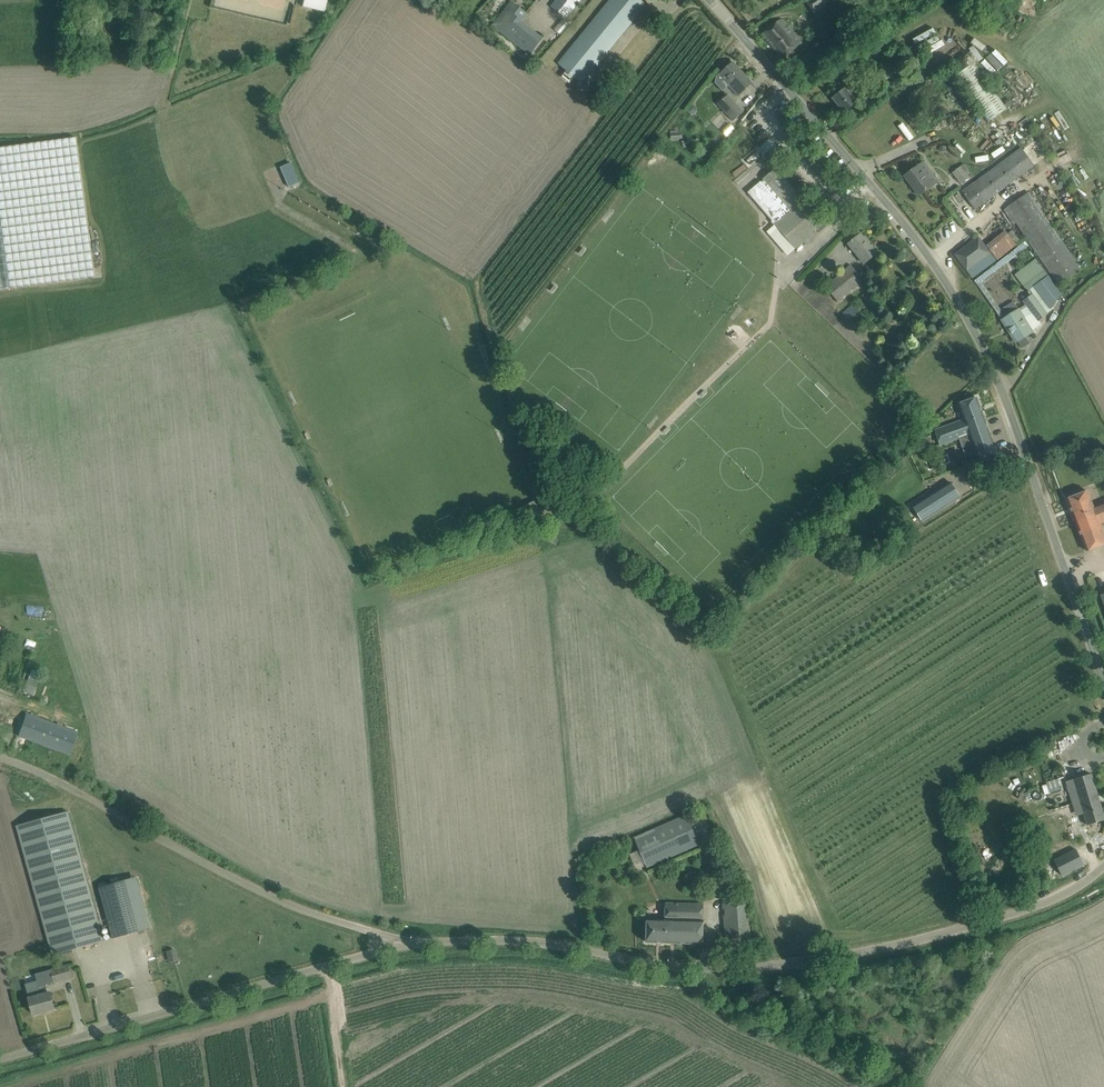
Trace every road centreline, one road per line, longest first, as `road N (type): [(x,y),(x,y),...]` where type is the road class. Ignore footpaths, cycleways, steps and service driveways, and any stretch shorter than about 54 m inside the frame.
road 1 (unclassified): [(1103,693),(1006,402),(961,306),(833,136),(708,0)]
road 2 (unclassified): [(397,944),(512,939),(666,967),(788,965),(916,941),(1031,906),(1103,866)]
road 3 (unclassified): [(397,944),(248,885),(0,760)]
road 4 (unclassified): [(0,1061),(397,944)]
road 5 (track): [(192,0),(160,129)]
road 6 (track): [(335,963),(345,1086)]

